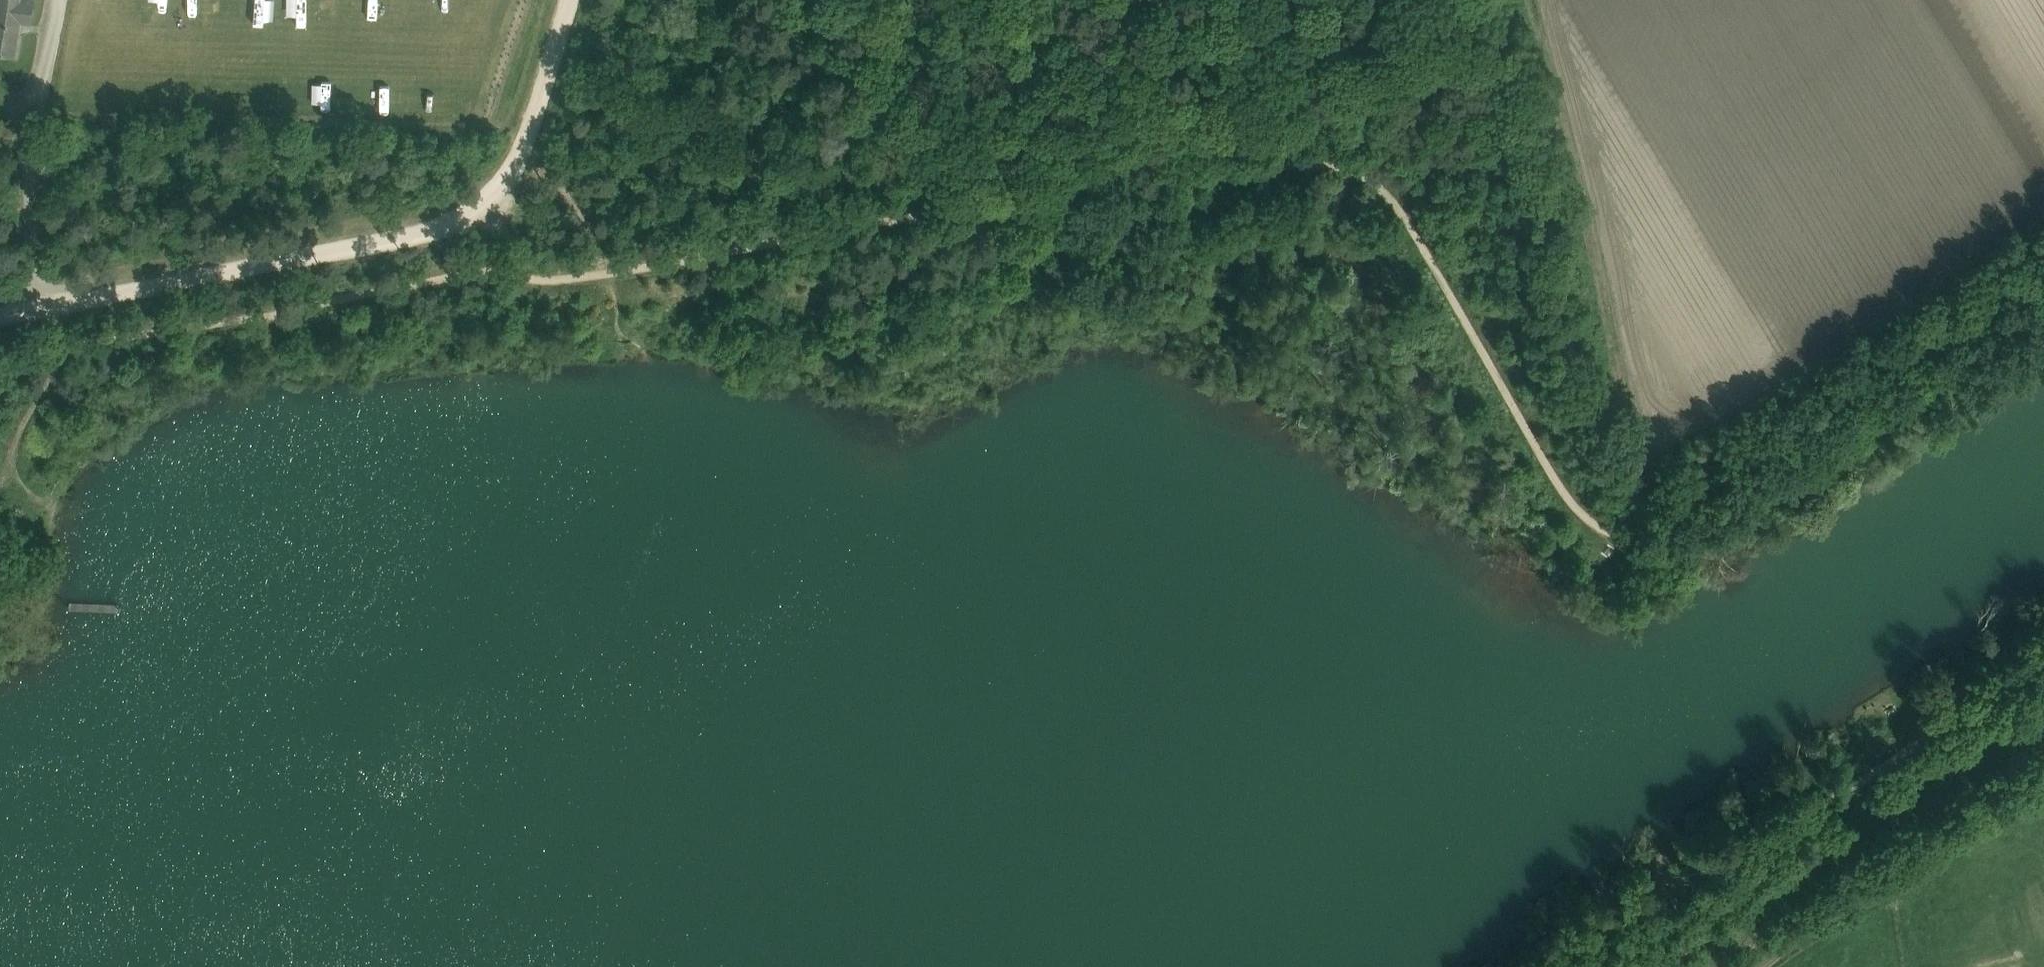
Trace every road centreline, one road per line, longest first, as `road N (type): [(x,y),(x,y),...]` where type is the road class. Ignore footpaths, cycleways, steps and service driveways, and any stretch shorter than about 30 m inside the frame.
road 1 (track): [(0,319),(446,230),(504,182),(568,0)]
road 2 (track): [(1714,966),(1791,886),(2043,719)]
road 3 (unclassified): [(56,0),(34,89),(48,308)]

